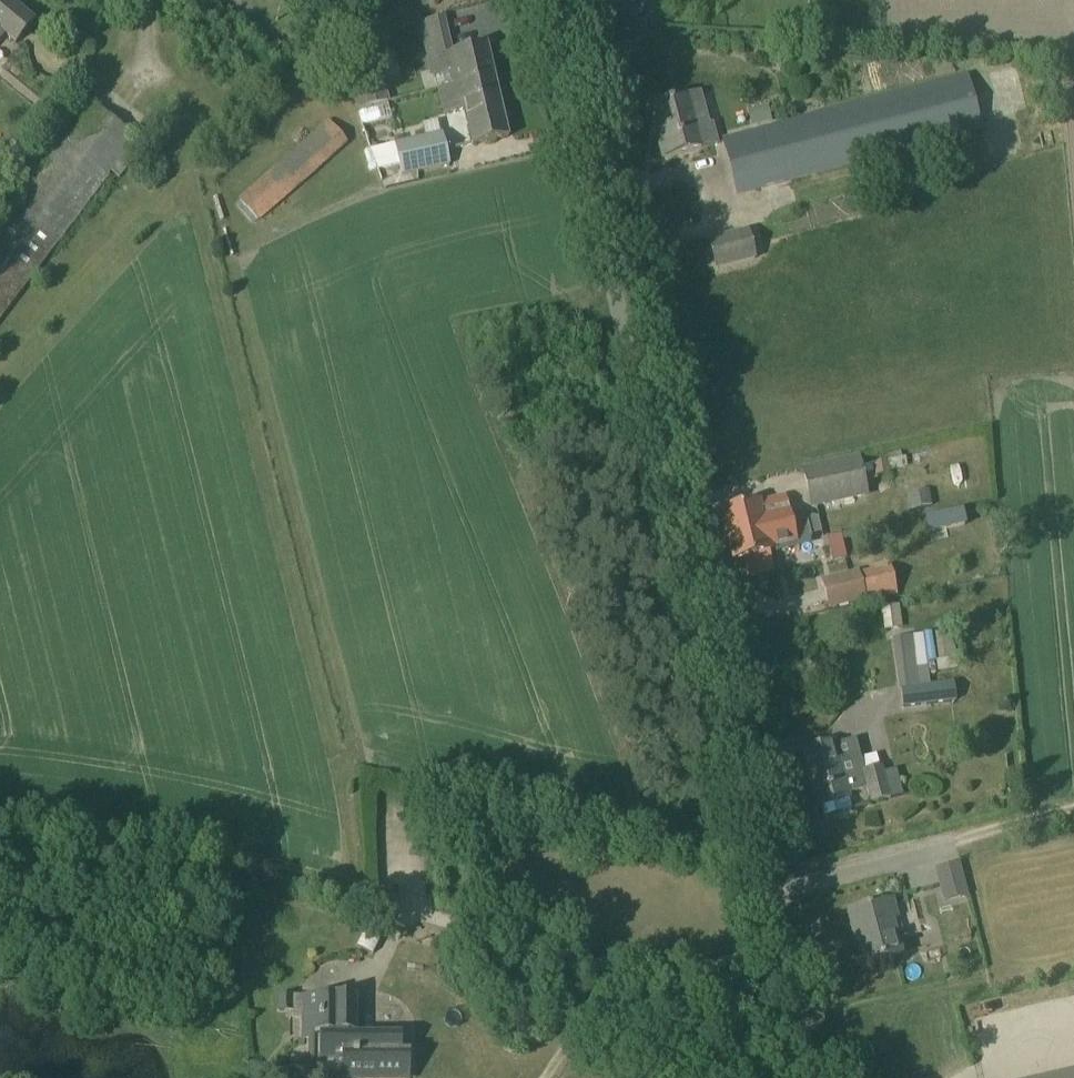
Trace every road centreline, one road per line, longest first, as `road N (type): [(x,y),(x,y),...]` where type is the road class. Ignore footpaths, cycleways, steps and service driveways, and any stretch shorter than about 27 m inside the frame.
road 1 (unclassified): [(779,944),(710,723),(538,0)]
road 2 (unclassified): [(360,894),(196,187)]
road 3 (unclassified): [(360,894),(547,948),(667,970),(779,944)]
road 4 (track): [(0,818),(83,825),(360,894)]
road 5 (track): [(1073,805),(766,896)]
road 6 (unclassified): [(817,1077),(779,944)]

